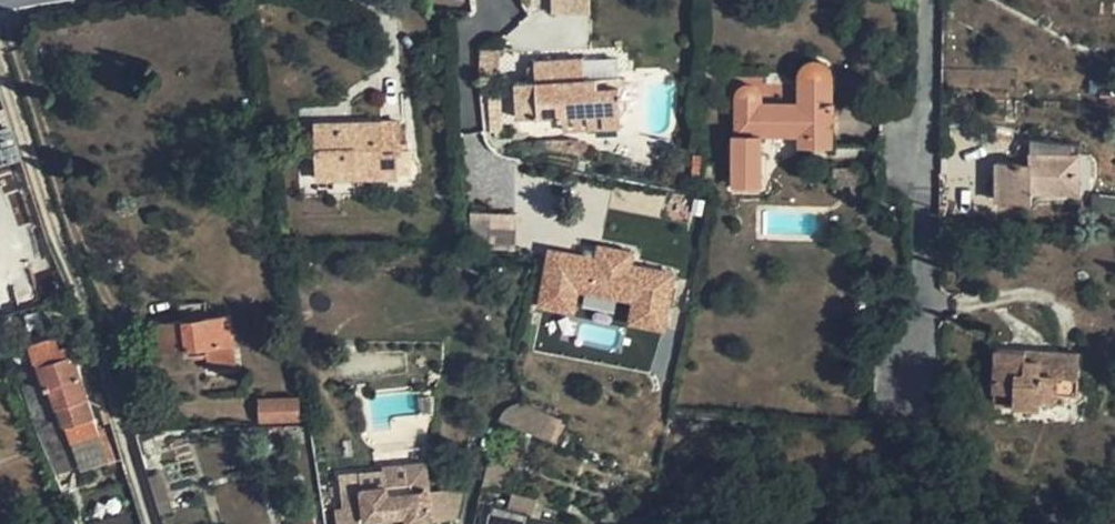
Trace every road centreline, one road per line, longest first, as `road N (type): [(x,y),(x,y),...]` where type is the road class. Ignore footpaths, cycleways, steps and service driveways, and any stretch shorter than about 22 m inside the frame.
road 1 (track): [(0,61),(154,523)]
road 2 (residential): [(927,0),(923,407)]

